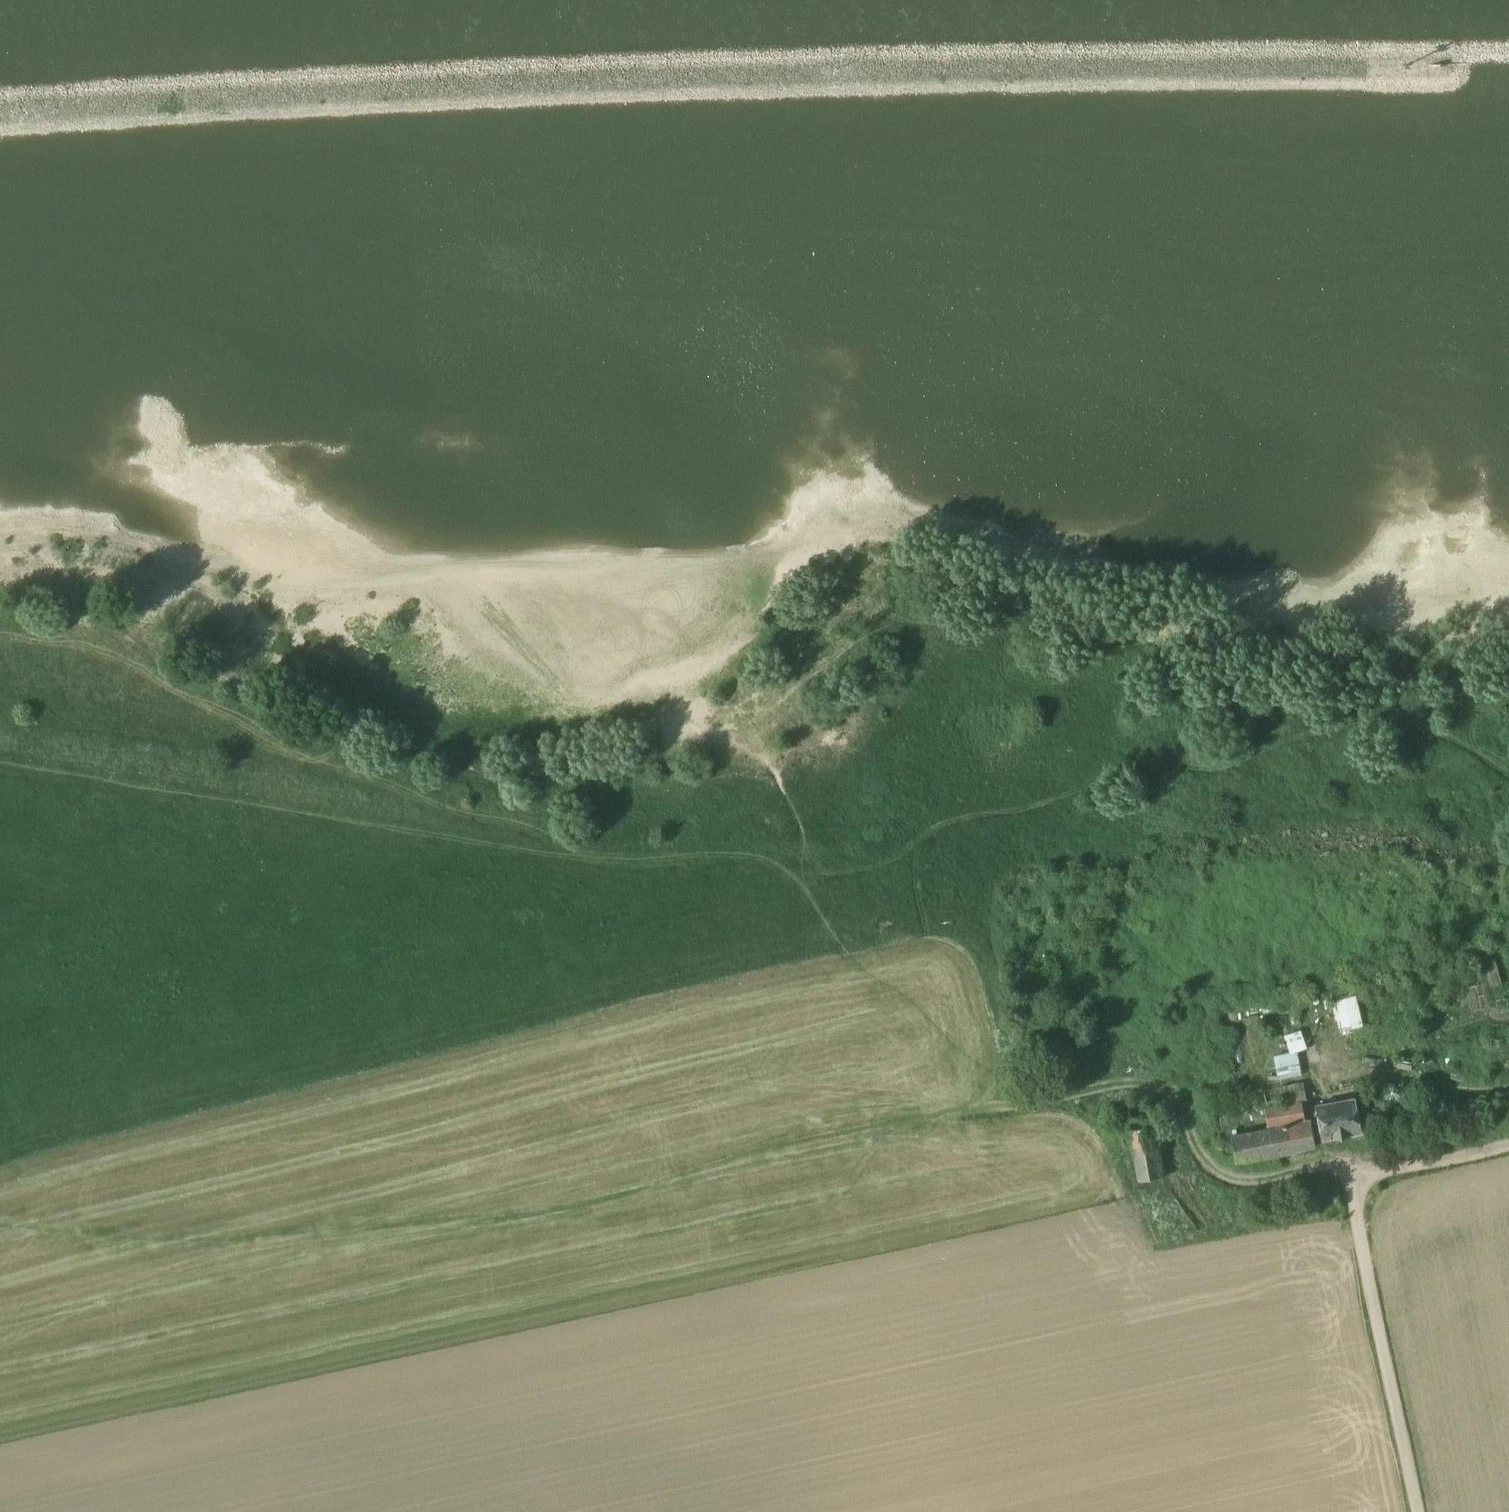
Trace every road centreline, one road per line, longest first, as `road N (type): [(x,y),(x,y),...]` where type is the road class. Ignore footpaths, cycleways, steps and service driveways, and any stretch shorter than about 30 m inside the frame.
road 1 (track): [(0,1255),(586,1214),(806,1131),(904,1112)]
road 2 (track): [(904,1112),(1162,1092),(1196,1155),(1223,1179),(1255,1188),(1508,1140)]
road 3 (unclassified): [(1419,1511),(1352,1172)]

